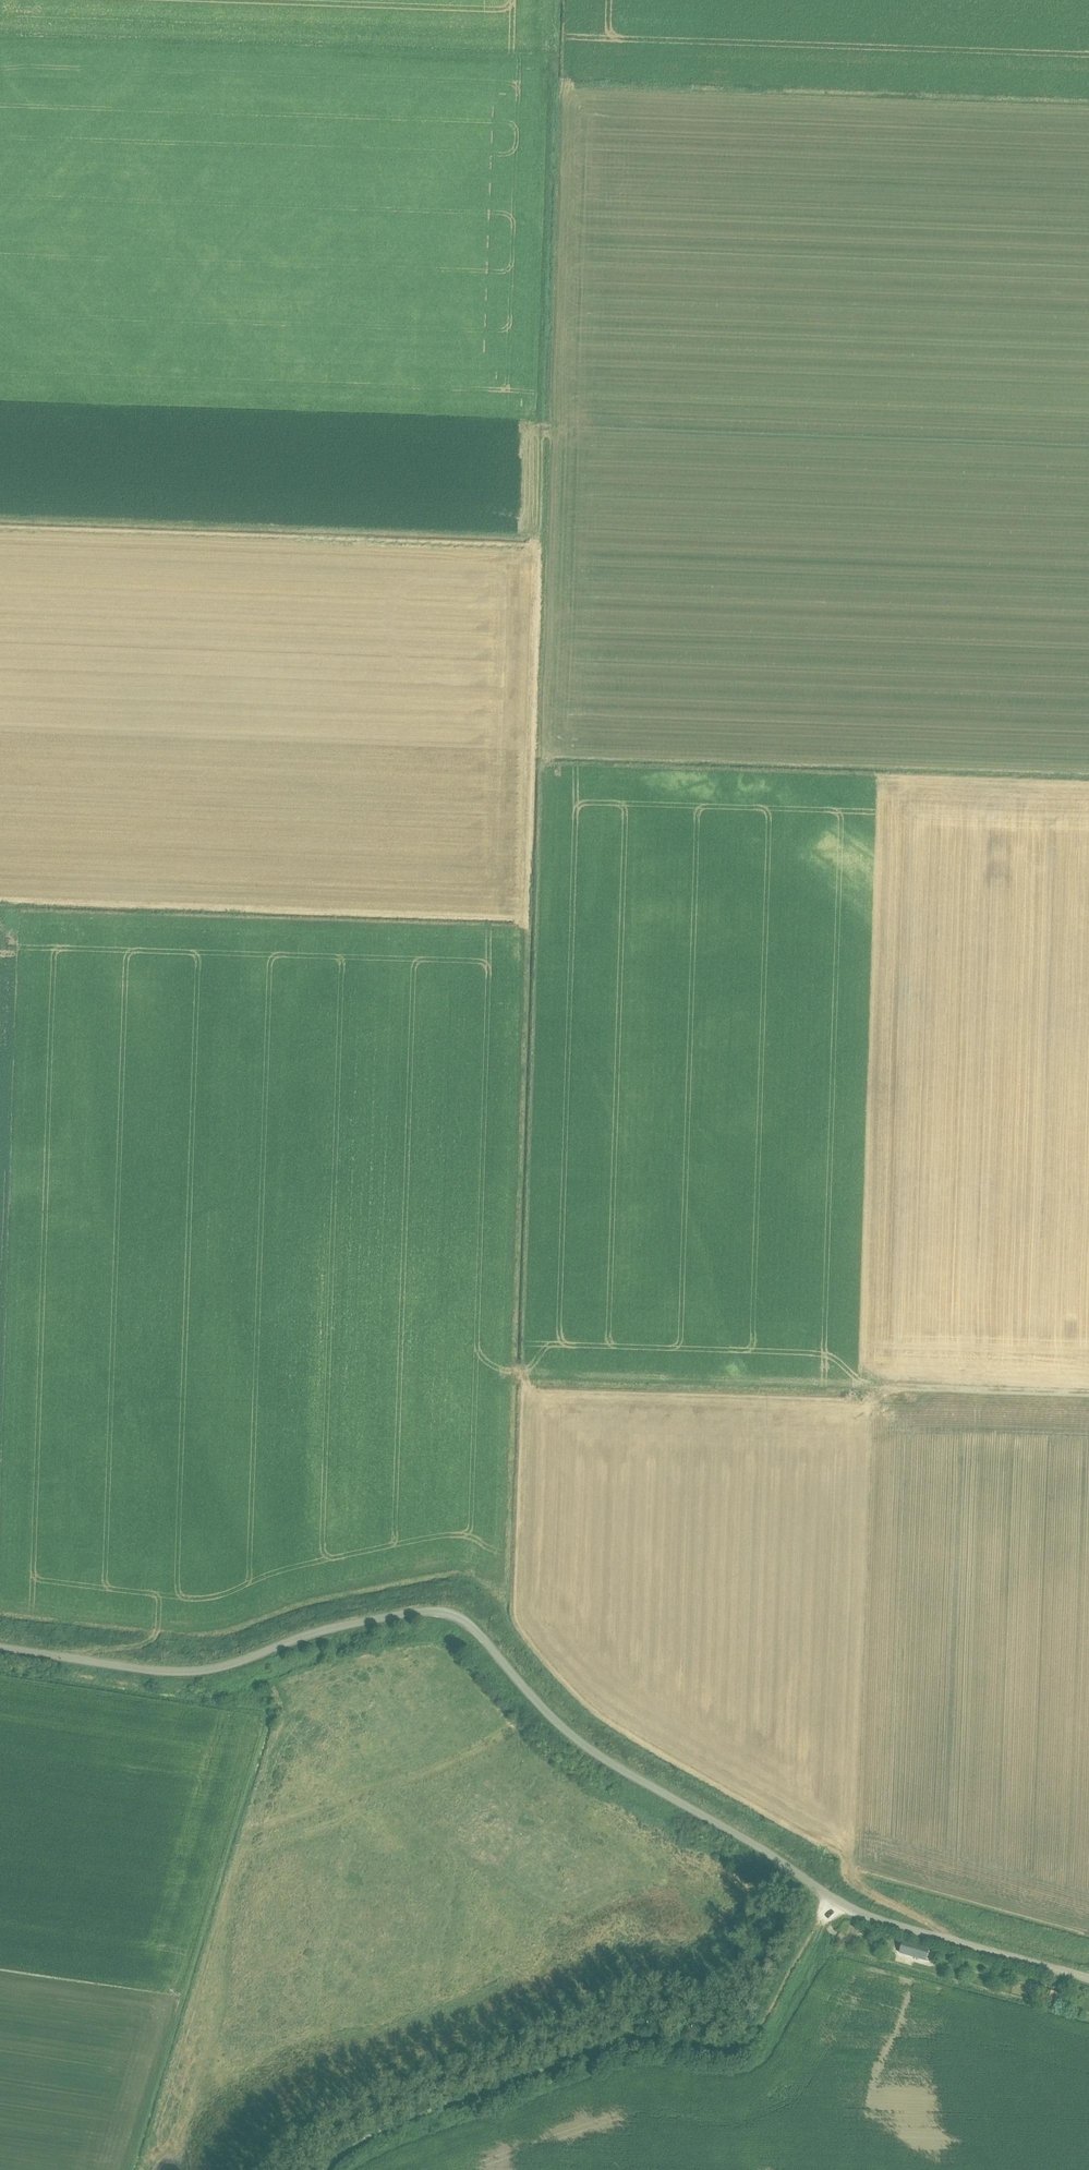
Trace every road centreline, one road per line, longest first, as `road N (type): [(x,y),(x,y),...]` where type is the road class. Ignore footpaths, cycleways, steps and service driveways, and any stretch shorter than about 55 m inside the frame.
road 1 (unclassified): [(1088,1978),(827,1899),(582,1749),(454,1620),(380,1617),(184,1672),(0,1649)]
road 2 (track): [(322,2169),(384,2132),(615,2050),(731,2043),(752,2025),(827,1899)]

